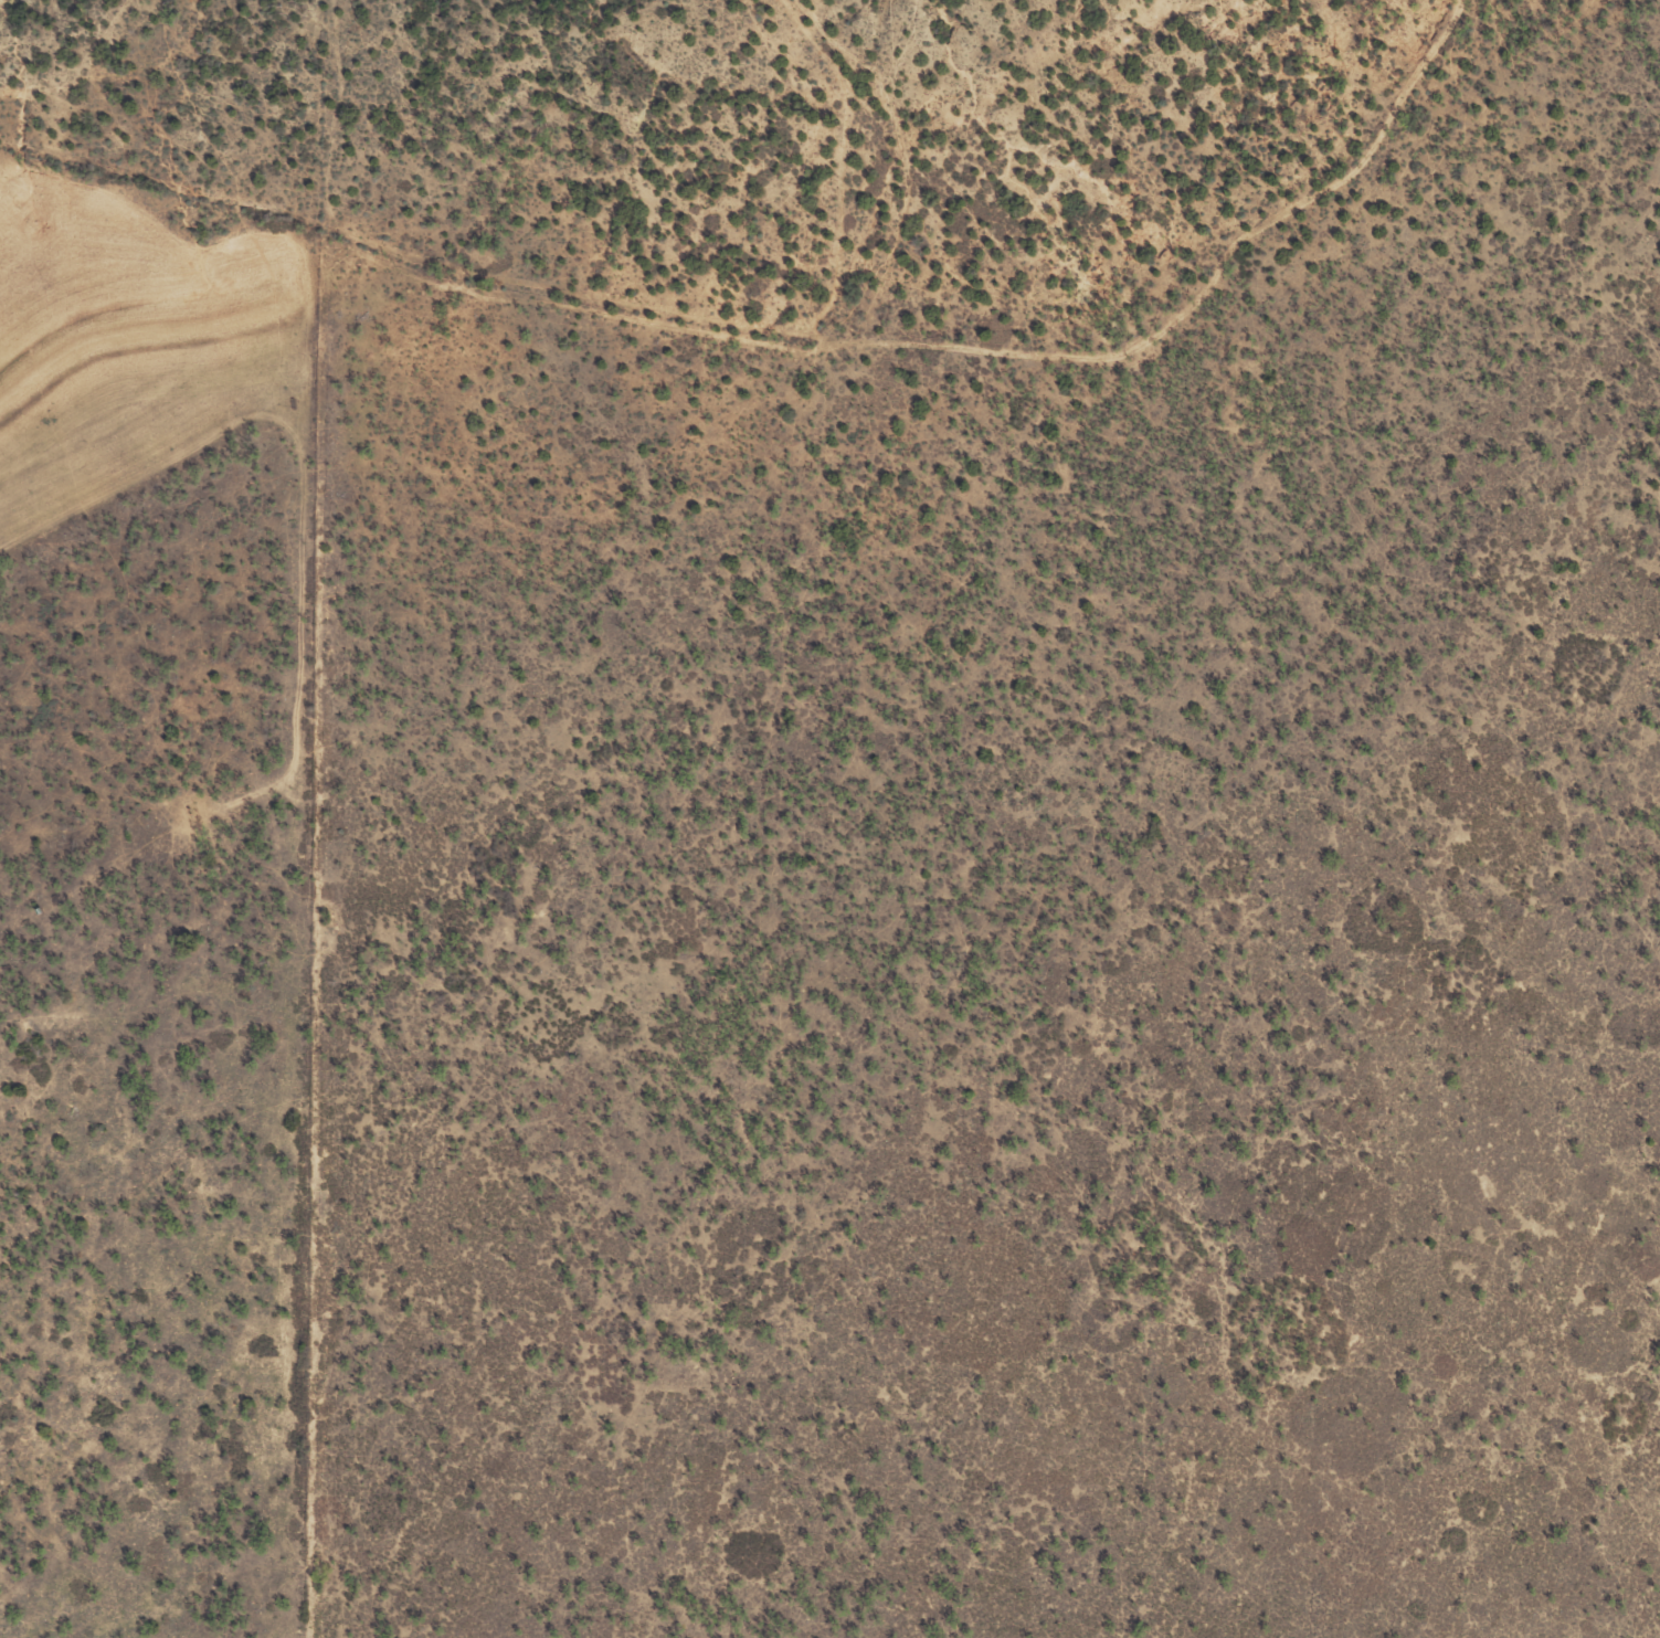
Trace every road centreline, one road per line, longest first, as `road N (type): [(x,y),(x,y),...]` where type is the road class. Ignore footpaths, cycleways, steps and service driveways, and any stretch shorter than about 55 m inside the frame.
road 1 (residential): [(0,174),(232,249),(922,345),(1100,321),(1278,215),(1439,60),(1477,0)]

